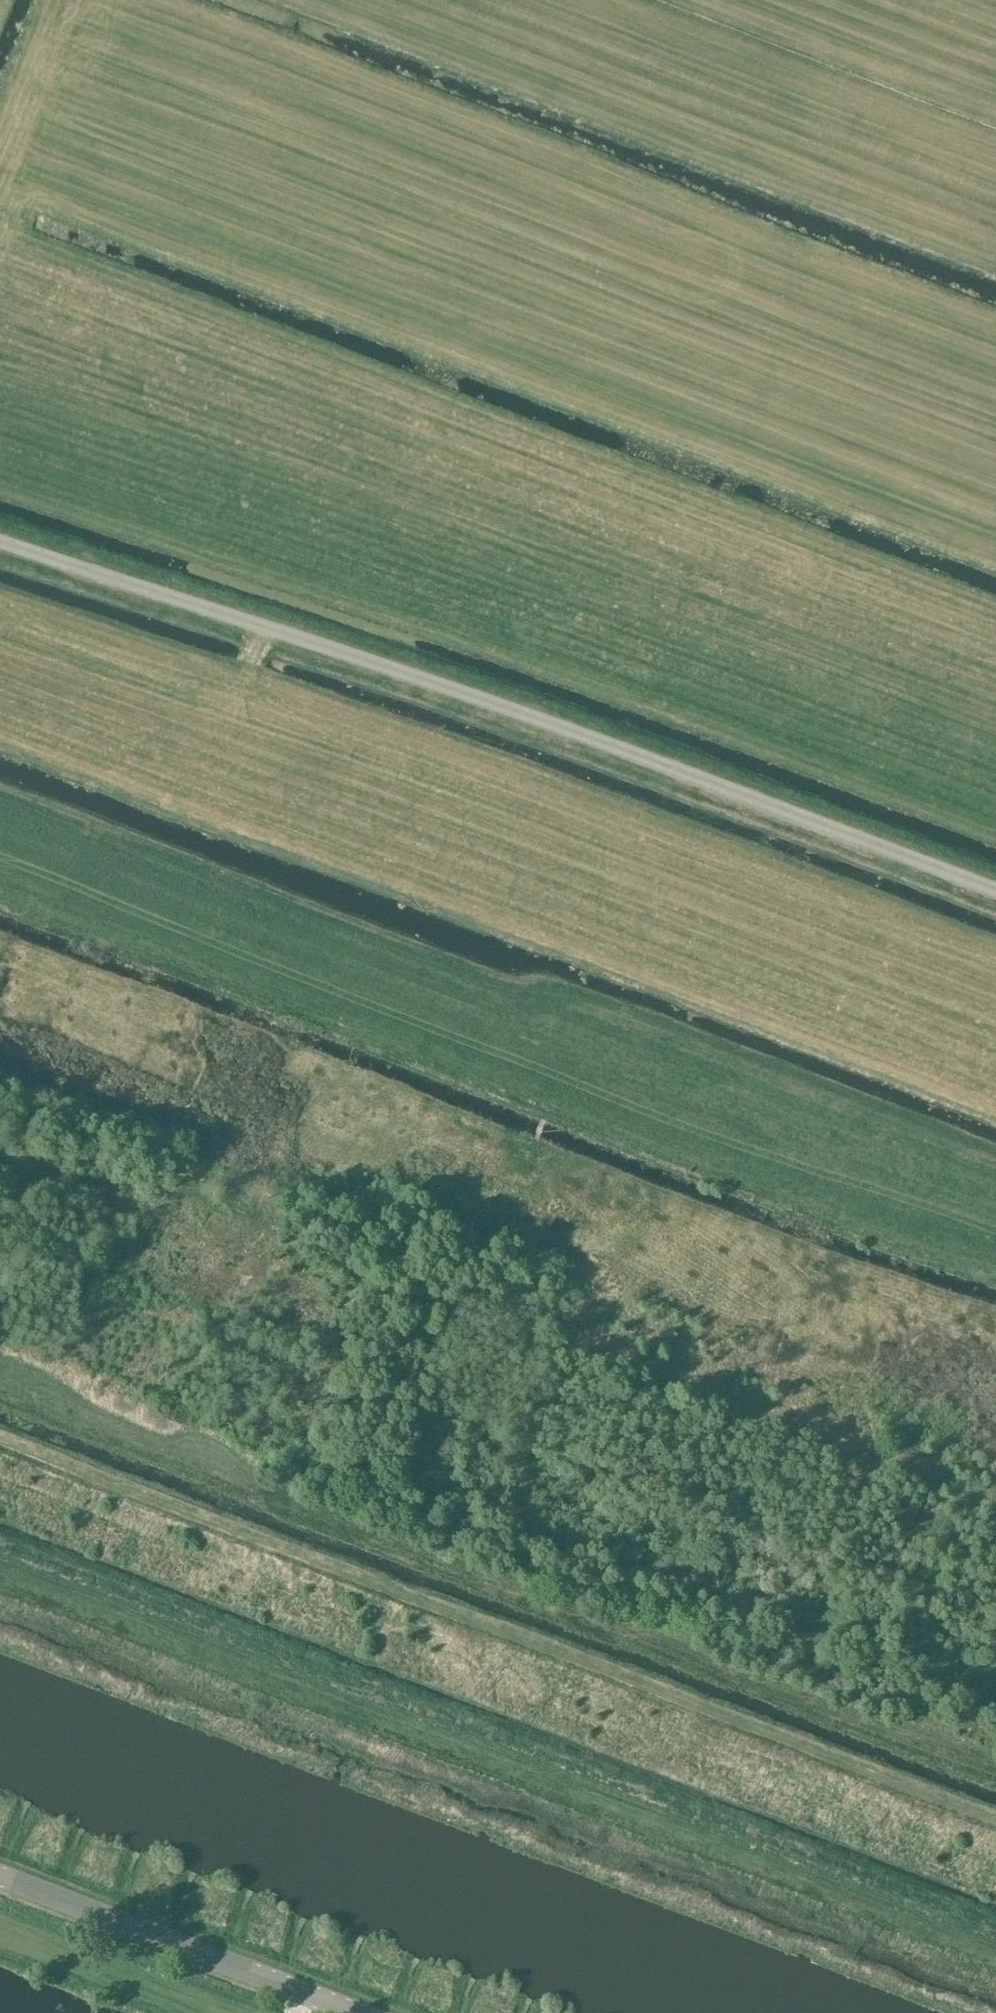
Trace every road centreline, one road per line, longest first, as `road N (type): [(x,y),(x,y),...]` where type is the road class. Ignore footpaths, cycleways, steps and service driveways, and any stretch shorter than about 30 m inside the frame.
road 1 (unclassified): [(995,895),(464,694),(0,545)]
road 2 (tertiary): [(360,2012),(0,1875)]

